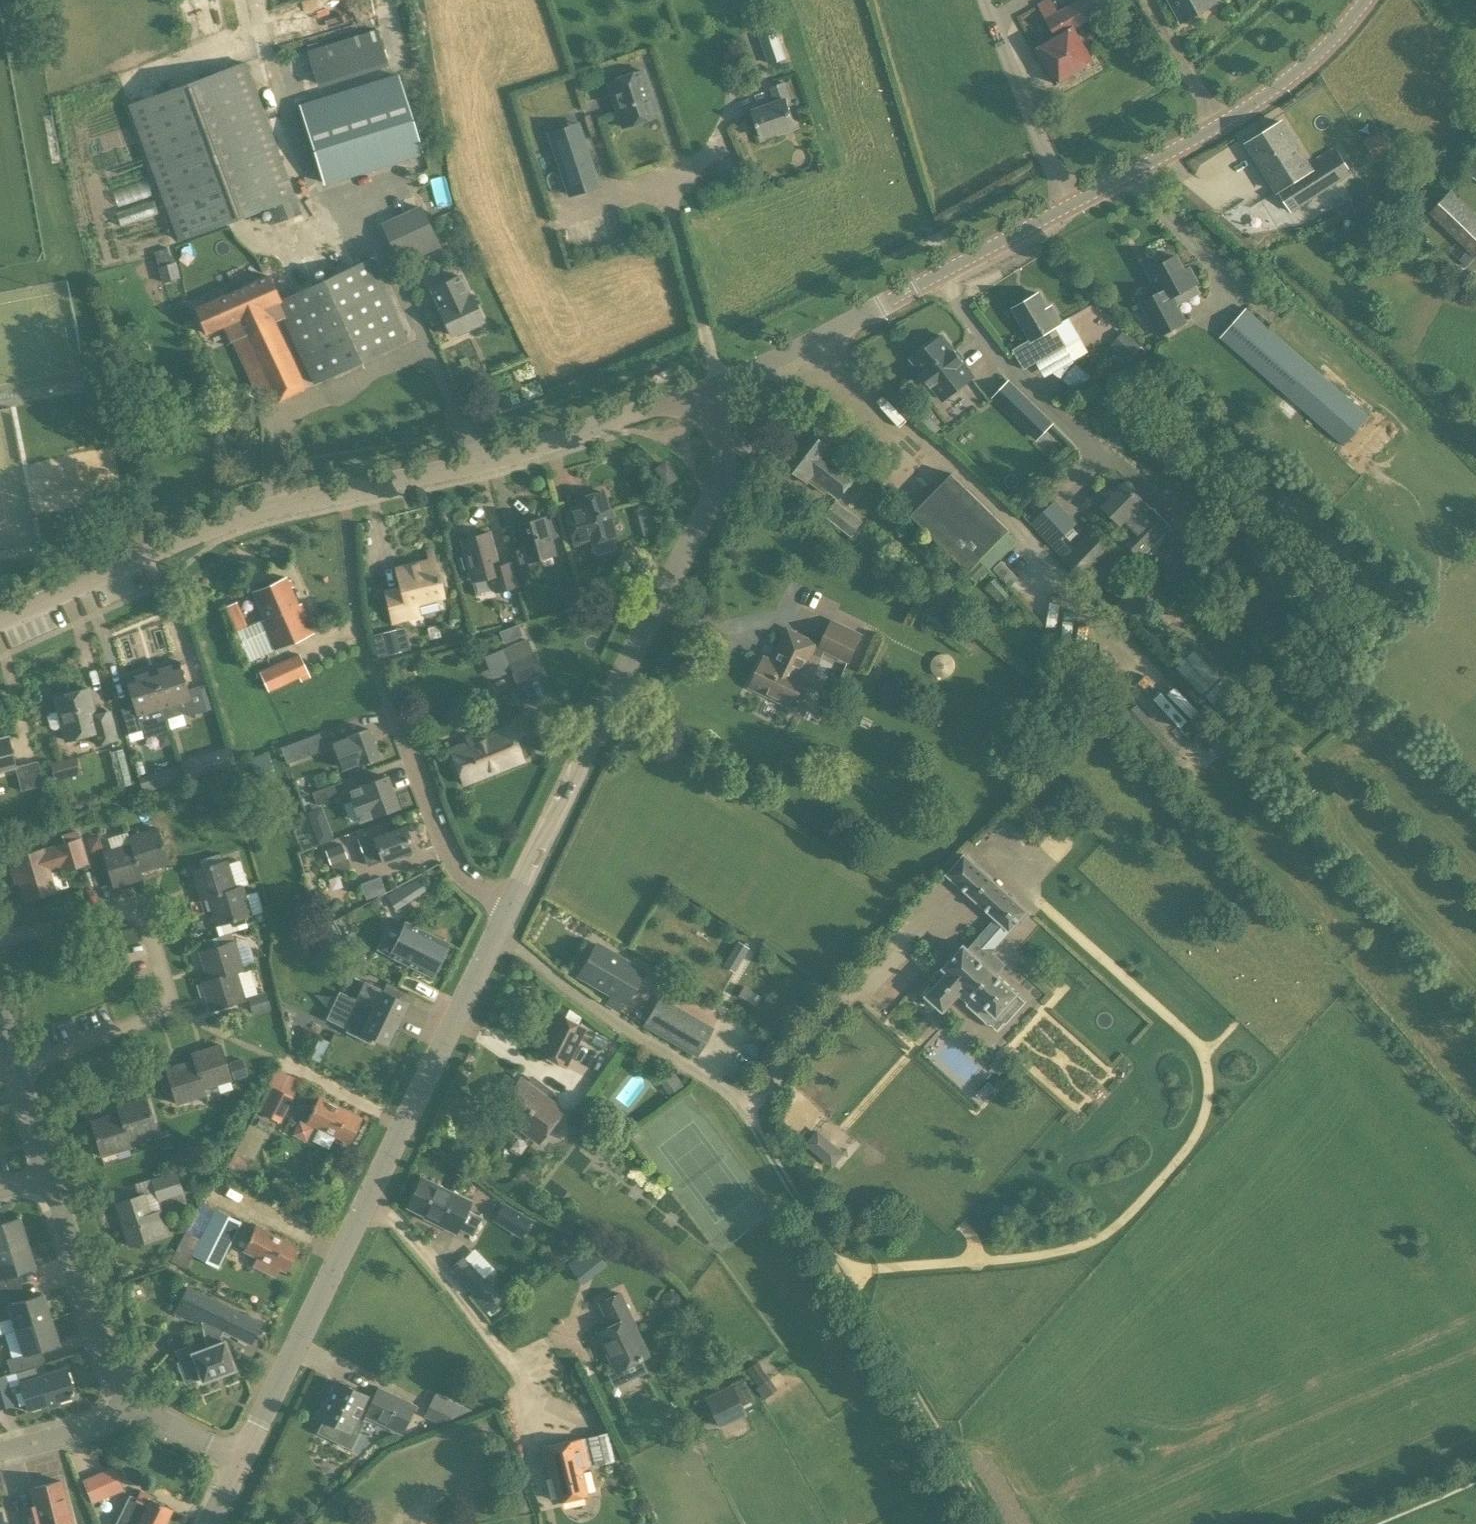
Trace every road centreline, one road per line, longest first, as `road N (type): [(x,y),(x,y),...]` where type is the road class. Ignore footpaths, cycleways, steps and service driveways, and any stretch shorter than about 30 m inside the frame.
road 1 (tertiary): [(709,388),(1209,130),(1311,60),(1365,0)]
road 2 (tertiary): [(241,1458),(507,907)]
road 3 (tertiary): [(507,907),(724,473),(709,388)]
road 4 (residential): [(507,907),(458,876),(445,853),(361,641),(344,496)]
road 5 (residential): [(0,940),(132,902),(146,911),(167,994),(163,1012),(15,1072)]
road 6 (tertiary): [(344,496),(481,463),(709,388)]
road 7 (tertiary): [(0,627),(170,545),(344,496)]
road 8 (residential): [(131,1405),(111,1370),(49,1179)]
road 9 (residential): [(0,1451),(73,1432),(131,1405)]
road 10 (residential): [(241,1458),(131,1405)]

